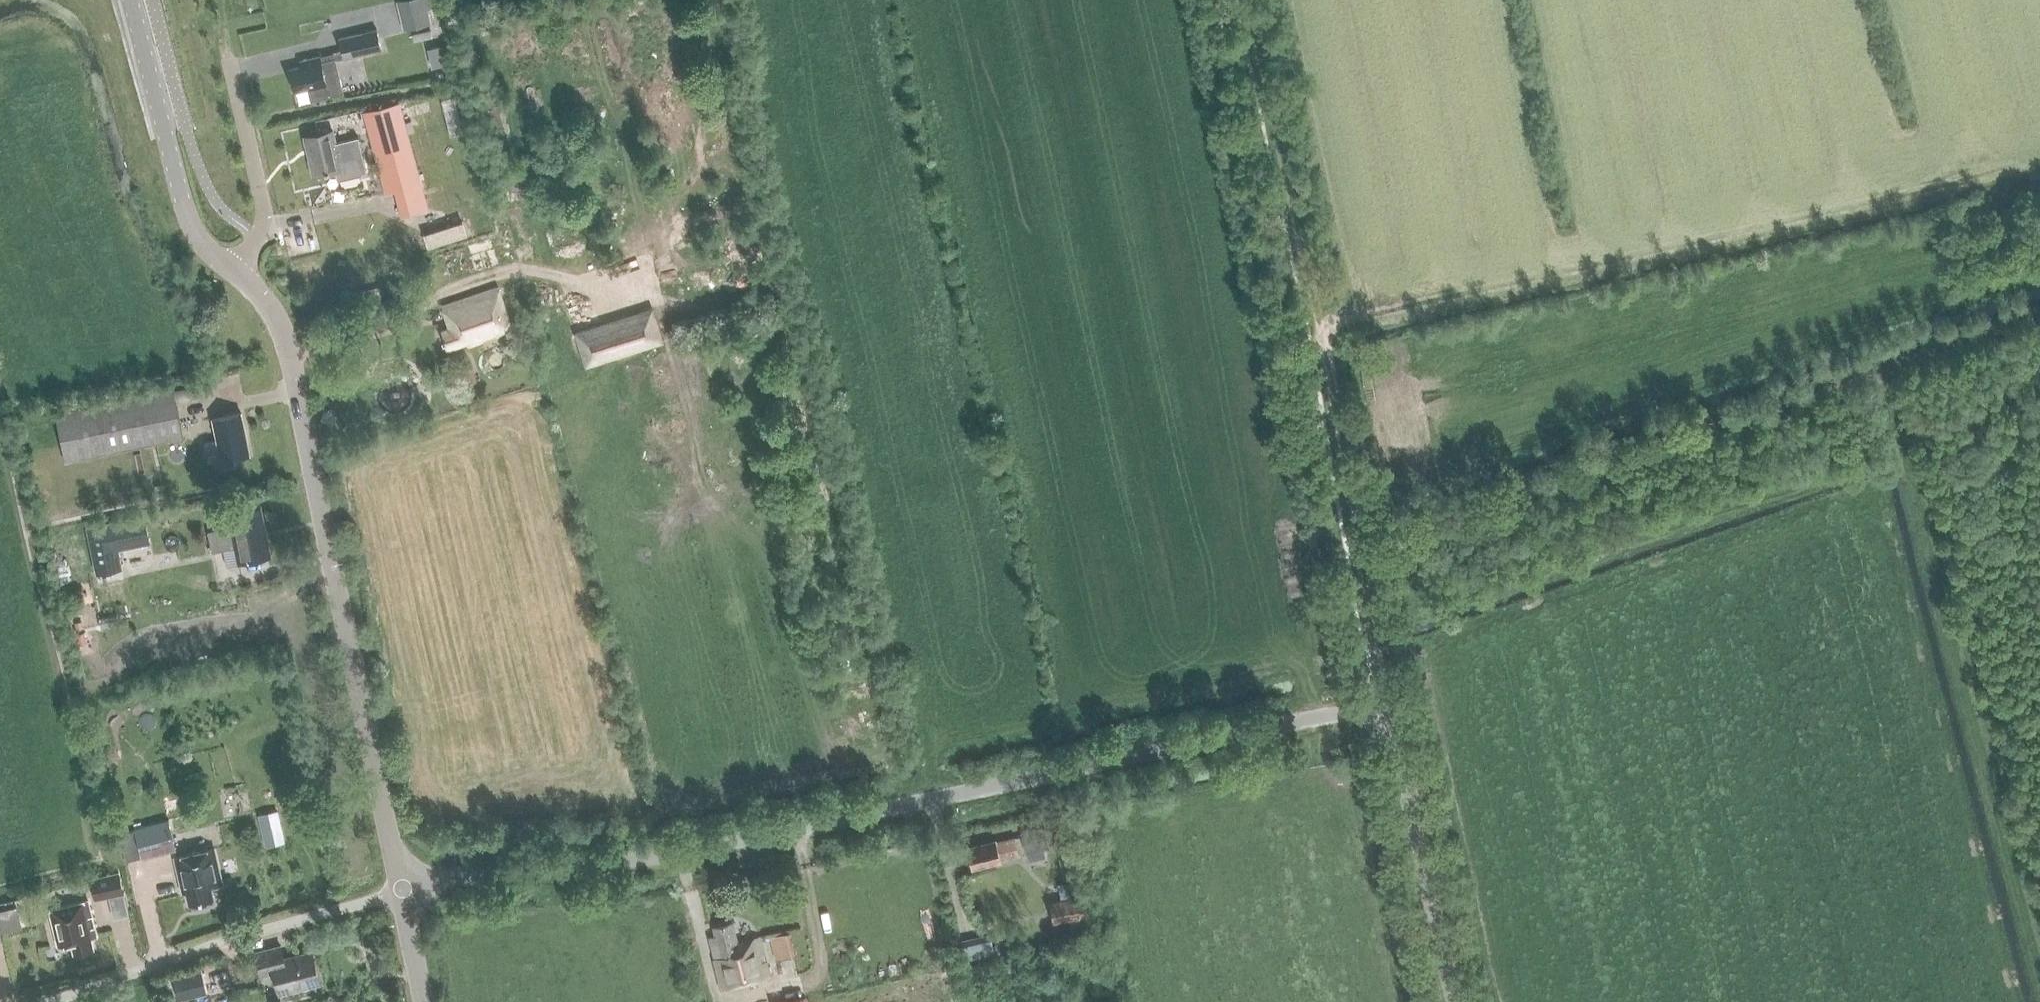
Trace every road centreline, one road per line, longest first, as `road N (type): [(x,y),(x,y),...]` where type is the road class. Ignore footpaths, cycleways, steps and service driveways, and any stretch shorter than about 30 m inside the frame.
road 1 (unclassified): [(402,889),(732,837),(1073,759),(1389,699)]
road 2 (tertiary): [(402,889),(287,341),(239,277)]
road 3 (unclassified): [(50,1001),(402,889)]
road 4 (unclassified): [(1460,1001),(1389,699)]
road 5 (tertiary): [(239,277),(193,228),(130,0)]
road 6 (unclassified): [(239,277),(264,208),(222,33)]

